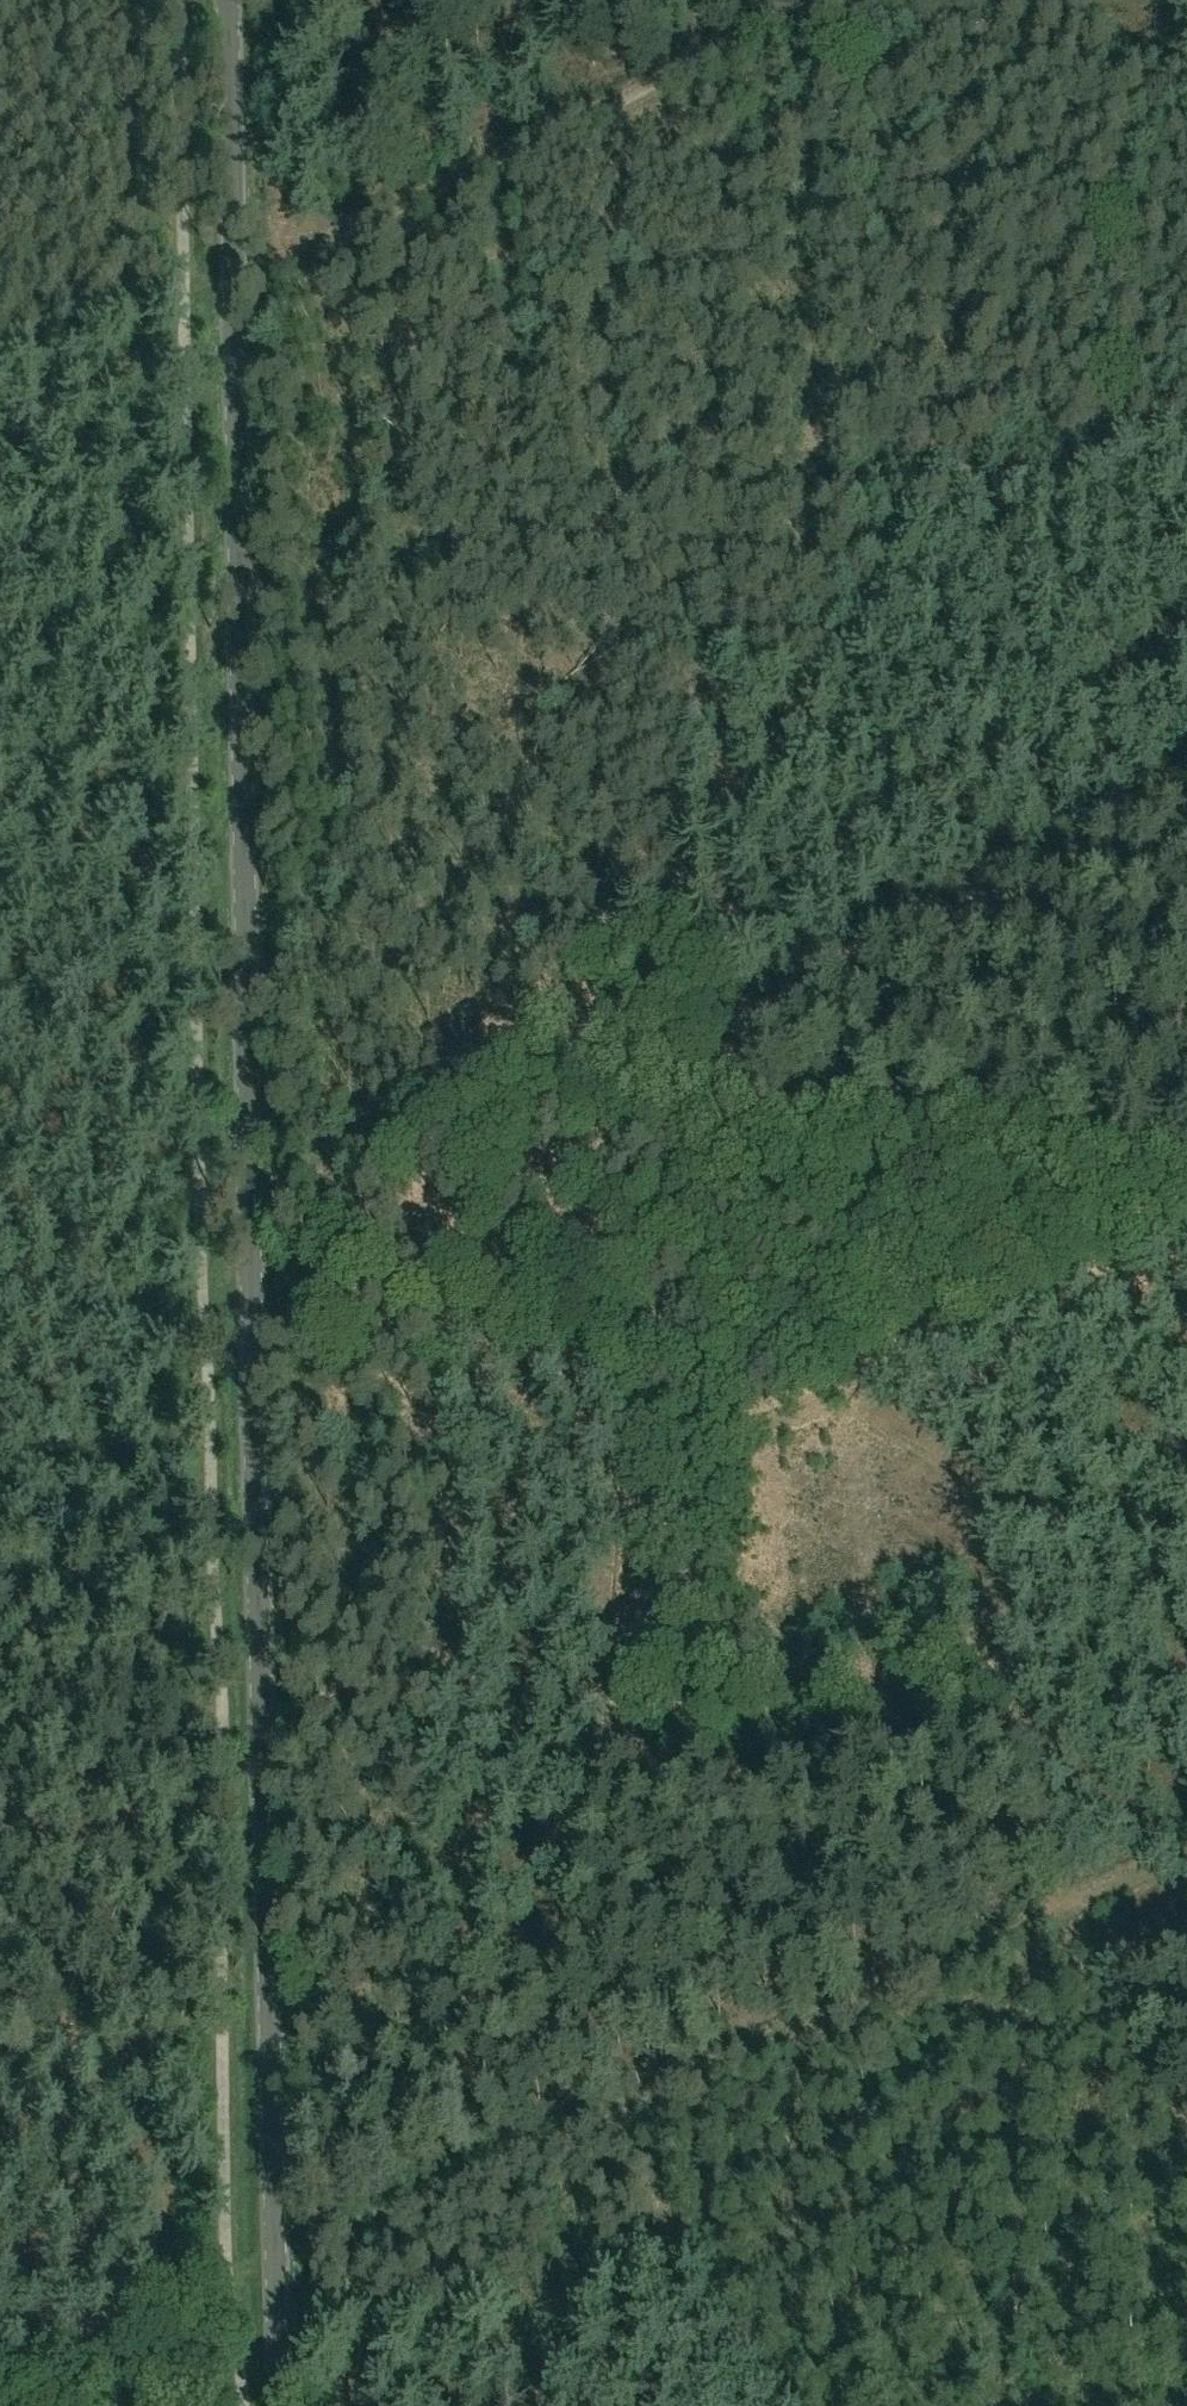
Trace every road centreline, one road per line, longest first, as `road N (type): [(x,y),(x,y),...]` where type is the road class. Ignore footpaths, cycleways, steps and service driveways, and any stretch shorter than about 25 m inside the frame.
road 1 (tertiary): [(278,2405),(270,1529),(230,0)]
road 2 (track): [(0,389),(828,0)]
road 3 (track): [(654,1404),(731,1417),(805,1401),(1186,1239)]
road 4 (track): [(260,1256),(654,1404)]

